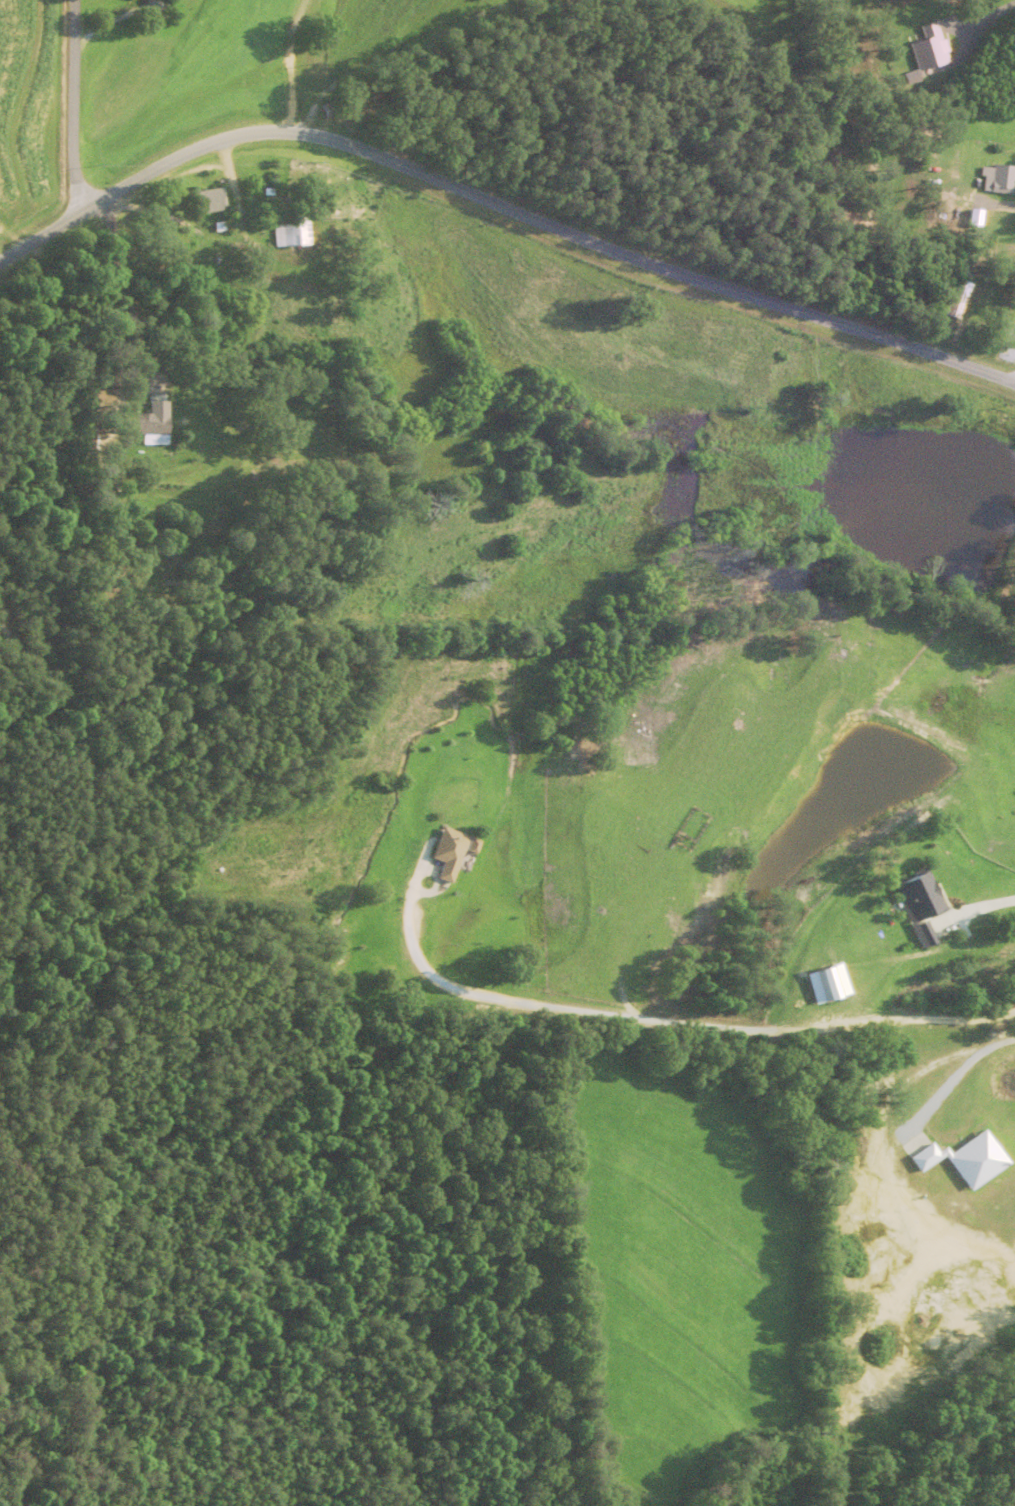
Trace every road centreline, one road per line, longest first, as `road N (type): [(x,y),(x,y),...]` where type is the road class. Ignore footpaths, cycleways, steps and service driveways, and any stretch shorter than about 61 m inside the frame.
road 1 (residential): [(81,218),(203,145),(241,132),(320,135),(590,242),(1014,385)]
road 2 (residential): [(81,218),(77,0)]

